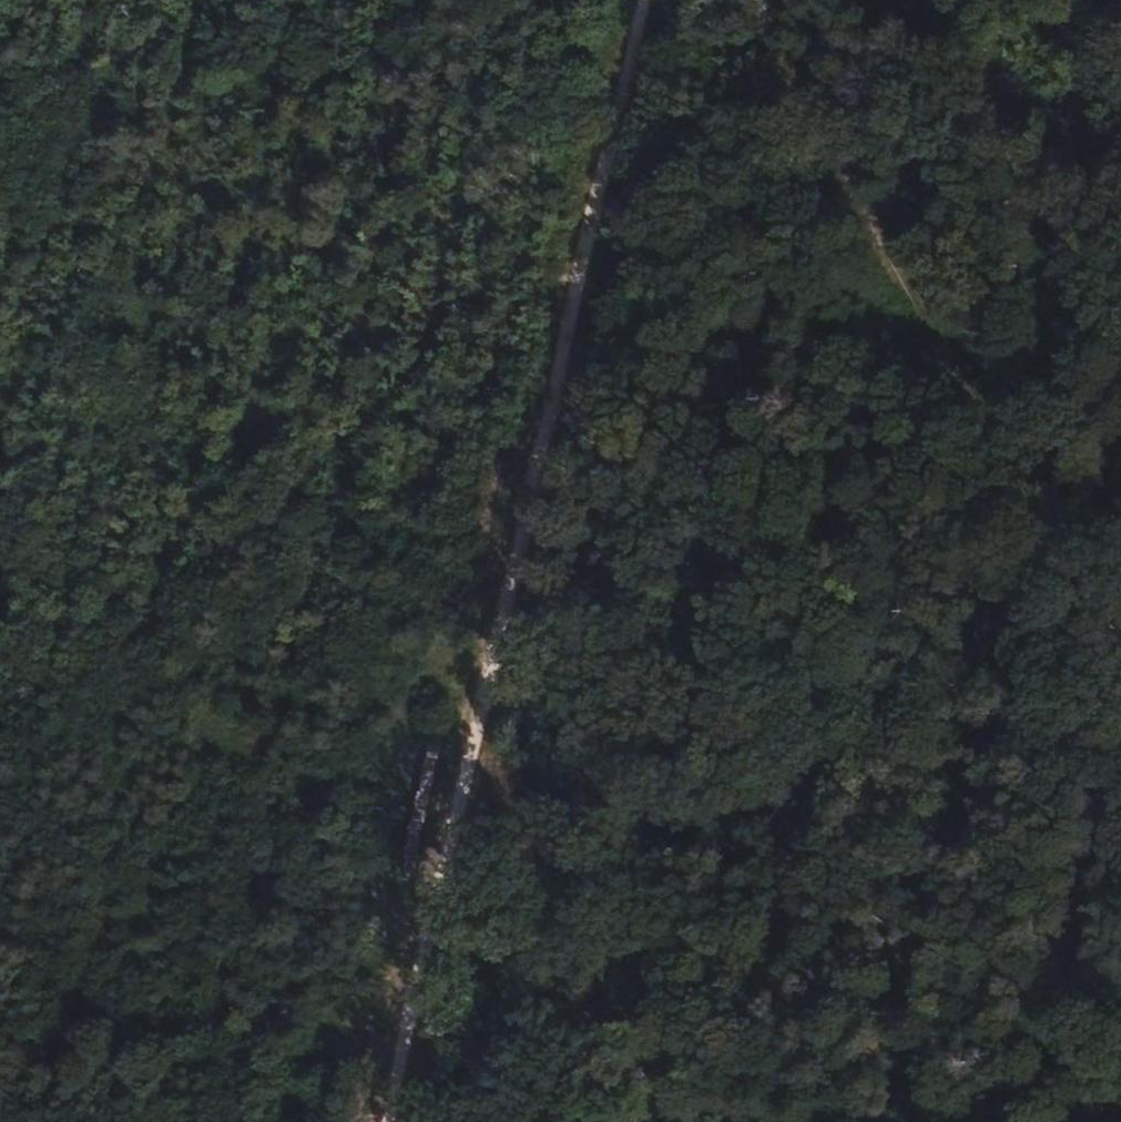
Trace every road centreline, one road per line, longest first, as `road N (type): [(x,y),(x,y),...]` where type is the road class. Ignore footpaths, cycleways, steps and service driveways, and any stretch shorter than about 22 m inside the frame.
road 1 (track): [(754,0),(1120,666)]
road 2 (track): [(1120,70),(976,0)]

